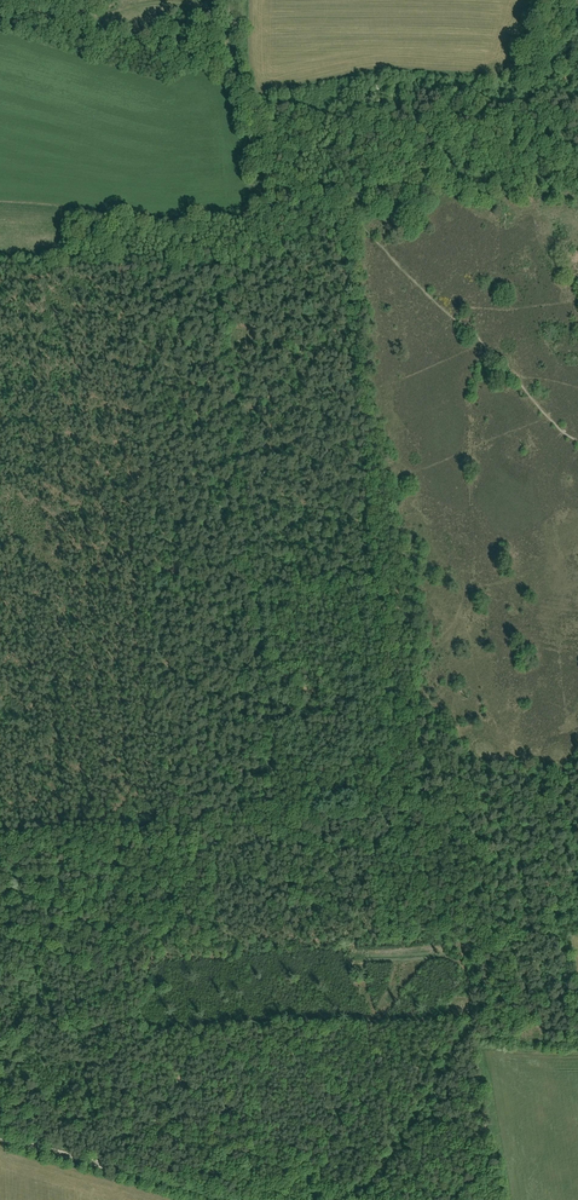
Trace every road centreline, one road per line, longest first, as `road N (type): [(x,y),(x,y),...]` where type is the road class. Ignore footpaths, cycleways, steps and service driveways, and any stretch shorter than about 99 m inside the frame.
road 1 (track): [(121,262),(235,260),(344,203),(464,123),(506,108),(540,114),(577,166)]
road 2 (unclassified): [(233,1199),(0,1139)]
road 3 (track): [(0,264),(121,262)]

